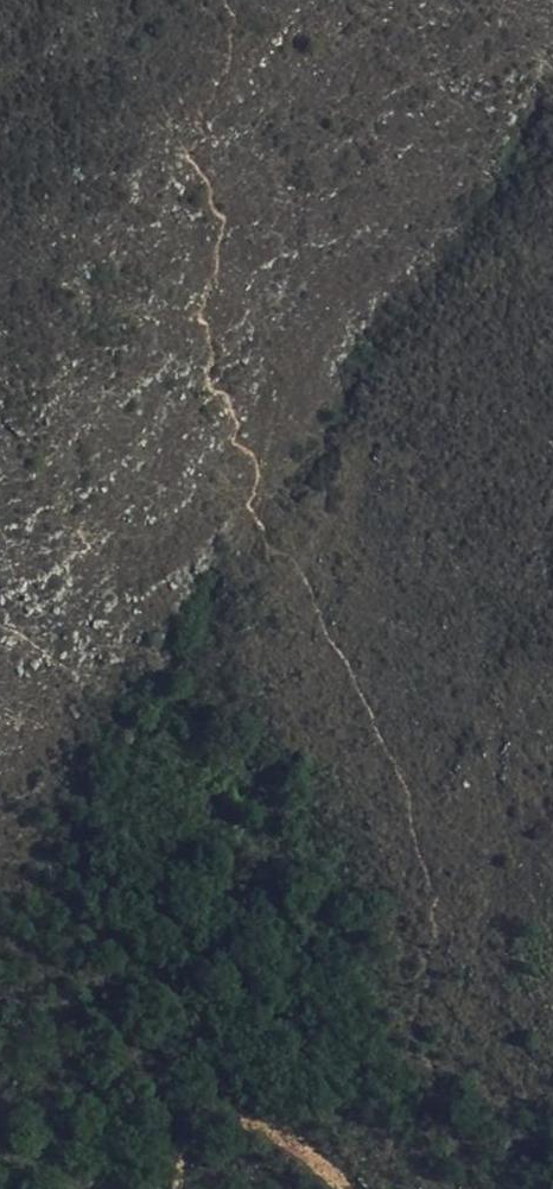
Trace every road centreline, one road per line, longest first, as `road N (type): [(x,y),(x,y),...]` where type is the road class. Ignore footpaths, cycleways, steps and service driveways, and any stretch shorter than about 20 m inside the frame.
road 1 (track): [(340,1188),(324,1158),(258,1116),(220,1107),(184,1131),(177,1188)]

